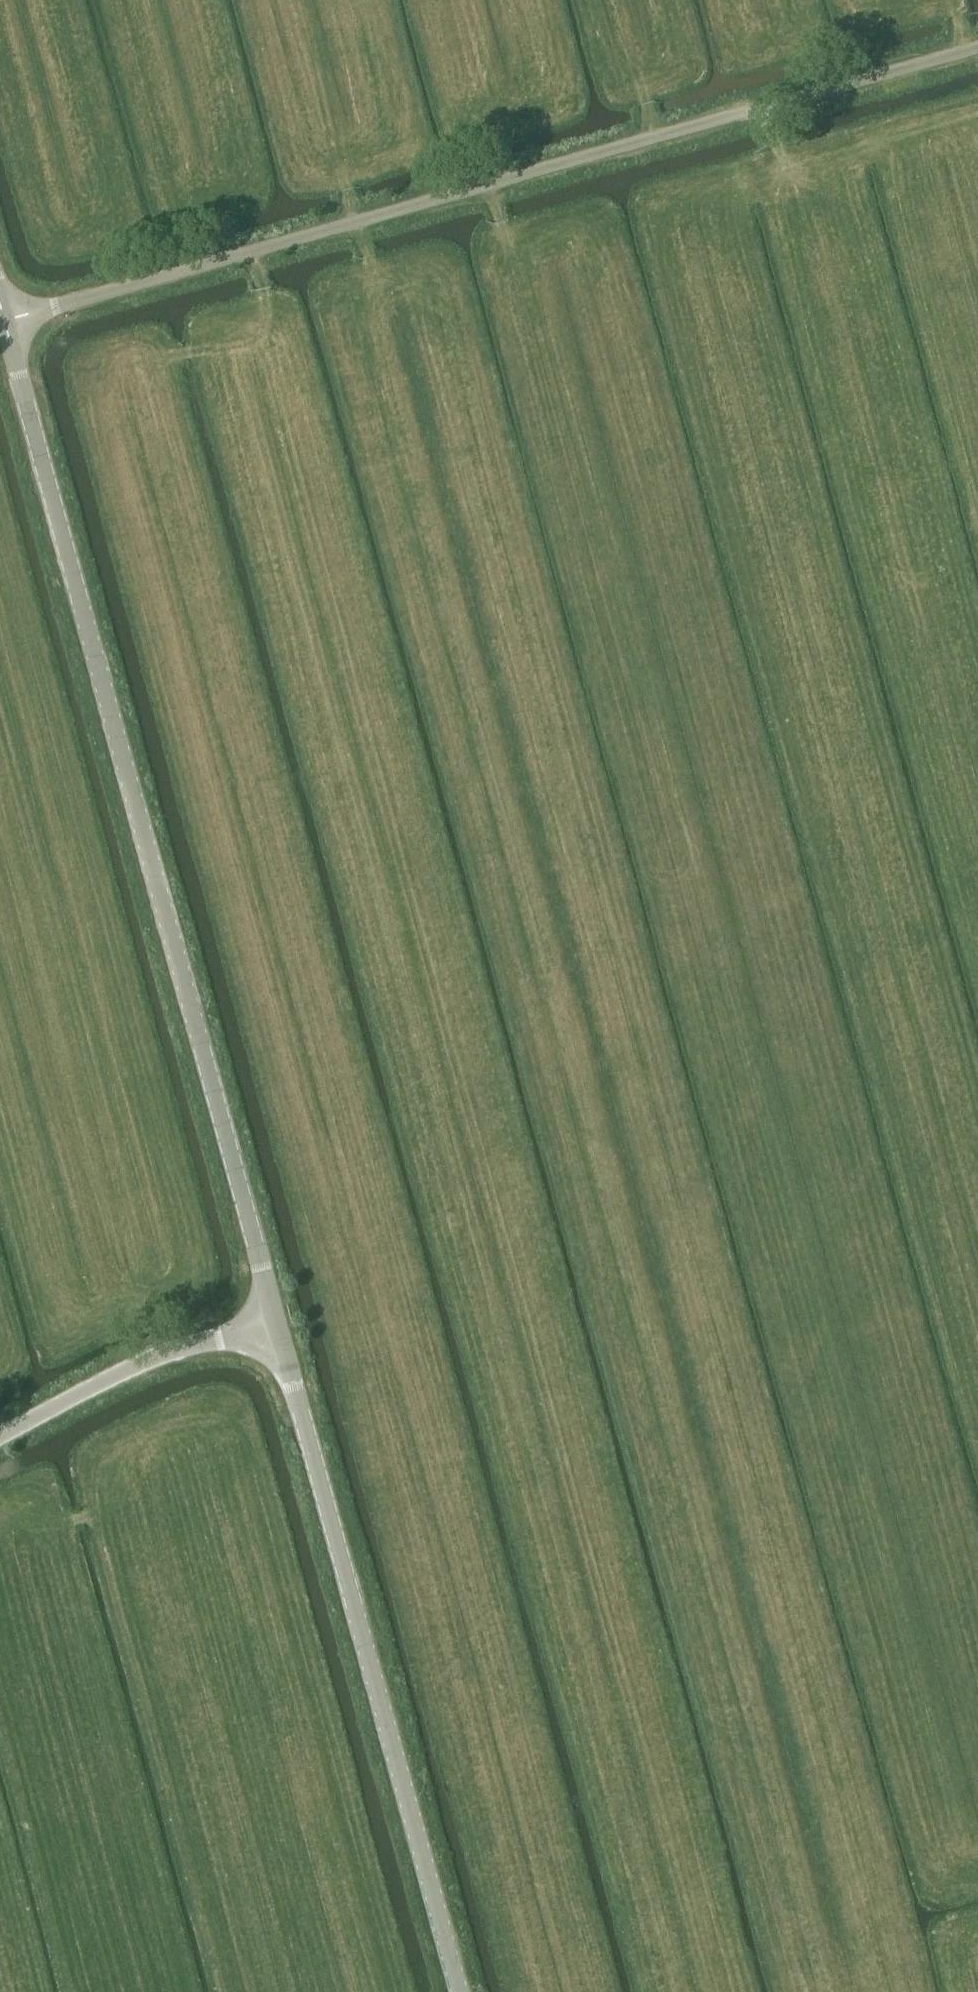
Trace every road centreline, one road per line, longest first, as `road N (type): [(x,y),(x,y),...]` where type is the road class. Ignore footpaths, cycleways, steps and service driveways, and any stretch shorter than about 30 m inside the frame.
road 1 (unclassified): [(275,1321),(4,320)]
road 2 (unclassified): [(4,320),(977,46)]
road 3 (unclassified): [(455,1991),(275,1321)]
road 4 (unclassified): [(0,1437),(141,1362),(275,1321)]

